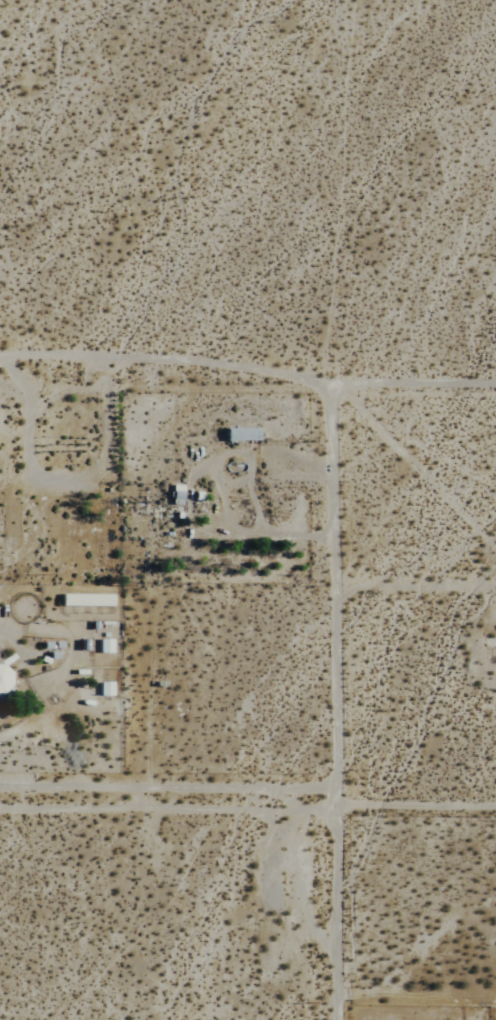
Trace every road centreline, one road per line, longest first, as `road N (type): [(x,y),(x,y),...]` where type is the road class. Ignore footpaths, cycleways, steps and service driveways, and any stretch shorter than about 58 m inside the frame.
road 1 (residential): [(342,1019),(344,368)]
road 2 (residential): [(0,370),(495,367)]
road 3 (residential): [(344,788),(0,789)]

